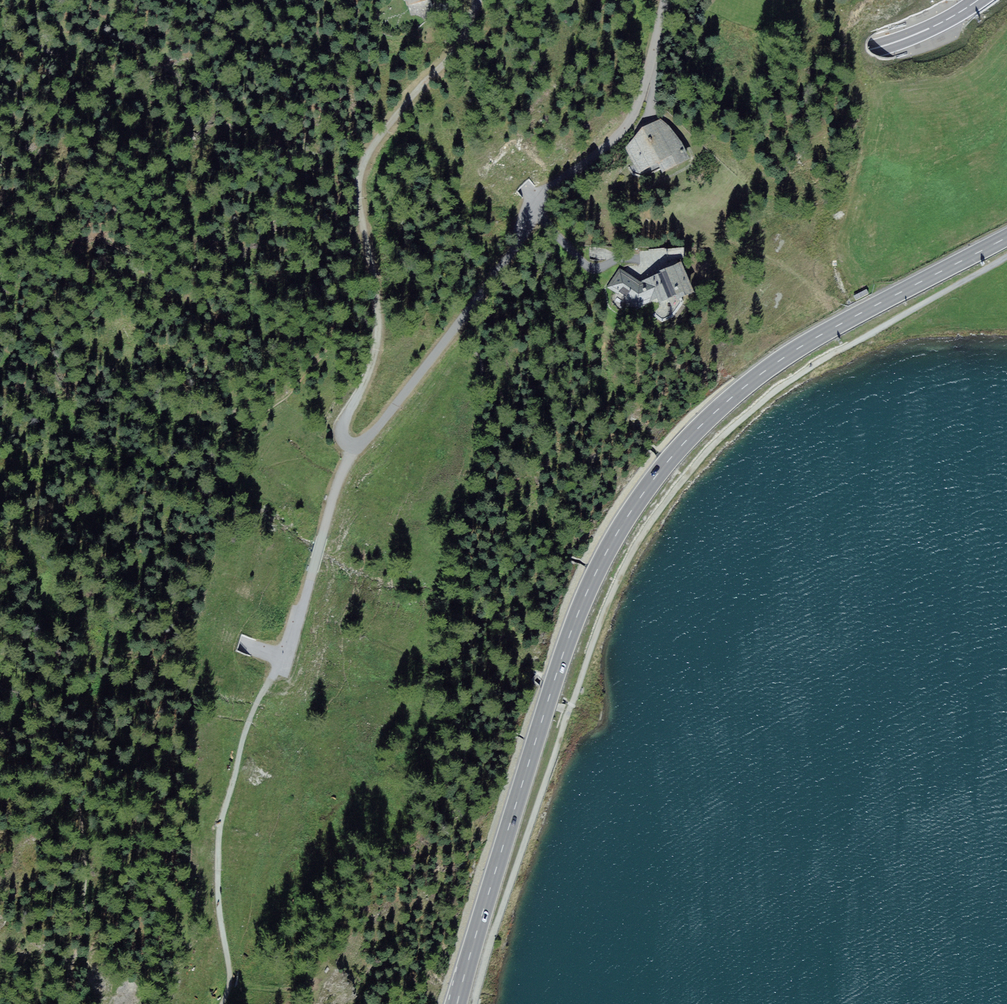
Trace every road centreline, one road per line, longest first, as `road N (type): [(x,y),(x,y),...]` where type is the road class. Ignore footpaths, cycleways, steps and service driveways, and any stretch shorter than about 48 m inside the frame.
road 1 (primary): [(0,405),(47,286),(107,200),(188,126),(281,70),(371,40),(462,29),(782,58),(831,55),(891,43),(978,0)]
road 2 (primary): [(457,1003),(570,633),(601,557),(643,493),(676,451),(786,356),(1006,237)]
road 3 (track): [(474,1003),(603,618),(627,563),(680,480),(760,403),(824,359),(1006,259)]
road 4 (residential): [(666,0),(626,129),(532,205),(458,327),(358,449)]
road 5 (residential): [(358,449),(344,443),(341,424),(373,367),(379,338),(360,175),(386,129),(473,30)]
road 6 (track): [(221,1003),(230,963),(218,901),(222,822),(263,692)]
road 7 (residential): [(263,692),(293,636),(358,449)]

